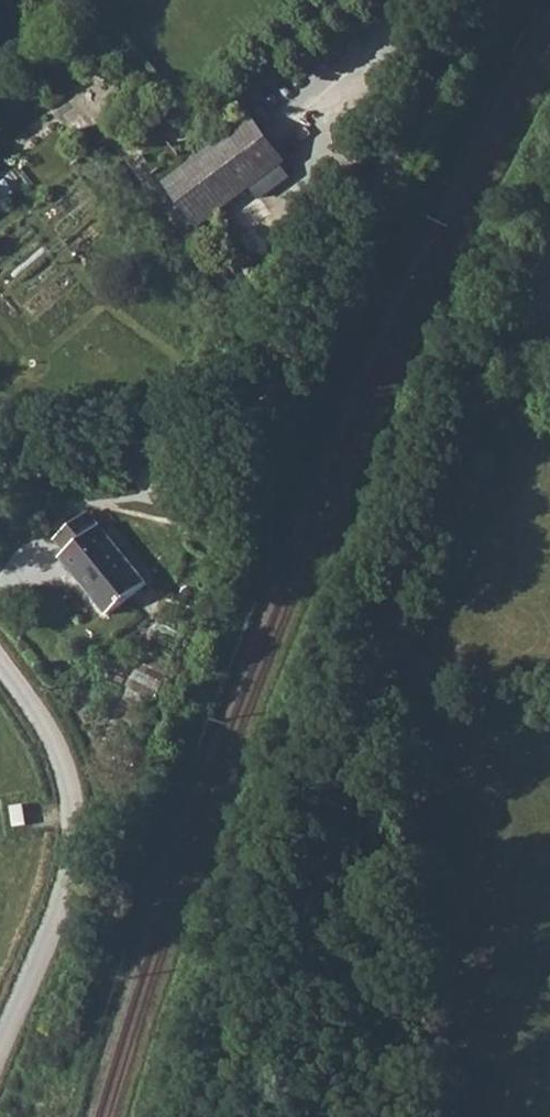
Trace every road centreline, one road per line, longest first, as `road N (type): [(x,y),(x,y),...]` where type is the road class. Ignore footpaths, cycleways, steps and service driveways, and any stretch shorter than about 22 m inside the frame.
road 1 (track): [(549,378),(487,389),(347,658),(215,1116)]
road 2 (track): [(447,0),(266,362),(55,66),(10,32),(0,39)]
road 3 (unclassified): [(0,1046),(70,885),(79,835),(64,759),(0,660)]
road 4 (unclassified): [(0,471),(222,446),(266,362)]

